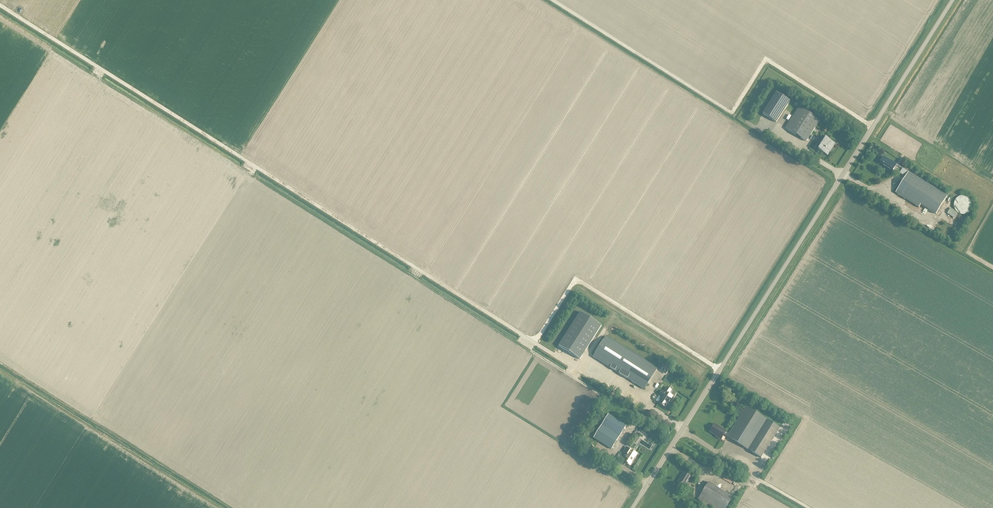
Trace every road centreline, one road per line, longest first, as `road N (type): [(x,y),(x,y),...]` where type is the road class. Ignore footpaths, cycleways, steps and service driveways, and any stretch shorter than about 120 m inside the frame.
road 1 (unclassified): [(635,507),(953,0)]

